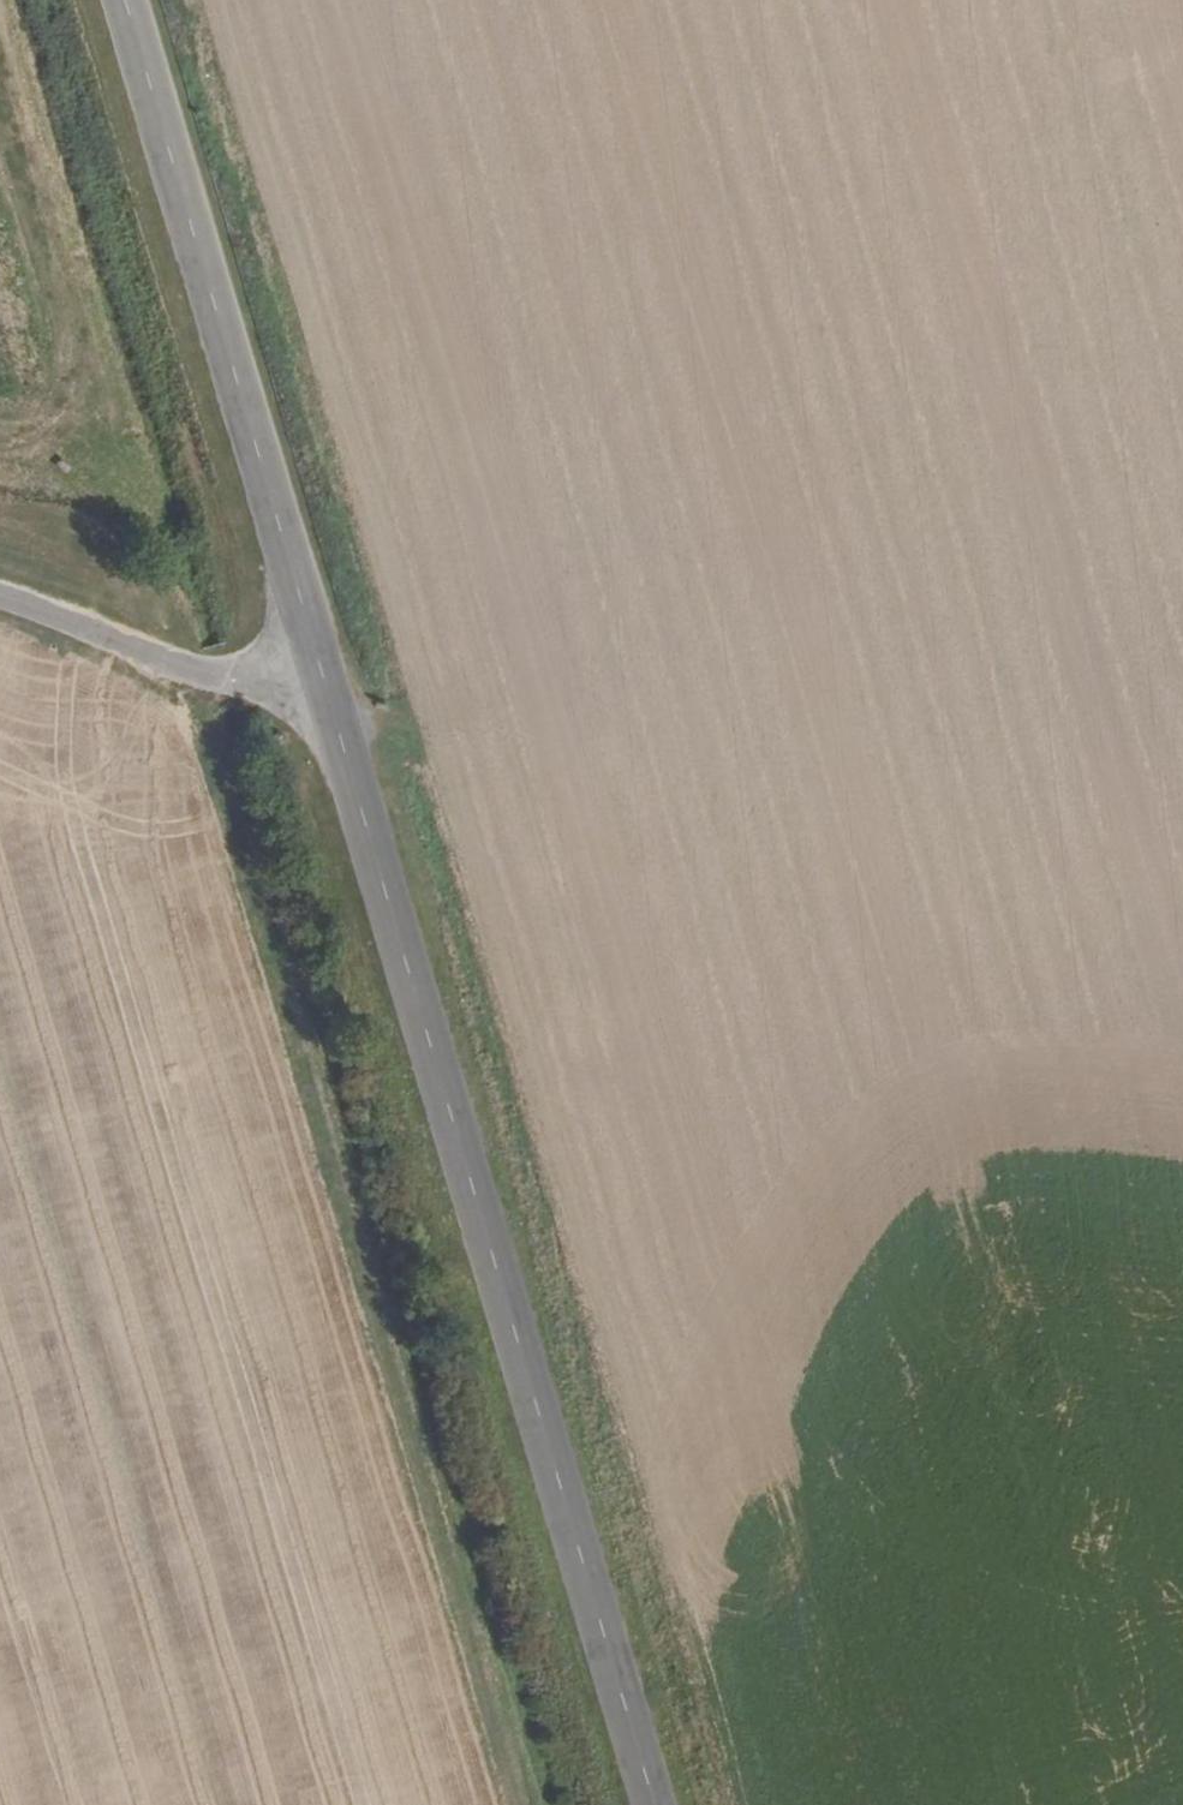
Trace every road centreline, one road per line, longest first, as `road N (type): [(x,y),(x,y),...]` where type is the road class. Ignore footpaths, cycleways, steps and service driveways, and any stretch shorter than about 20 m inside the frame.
road 1 (tertiary): [(654,1804),(325,690)]
road 2 (tertiary): [(325,690),(124,0)]
road 3 (unclassified): [(325,690),(188,675),(0,599)]

